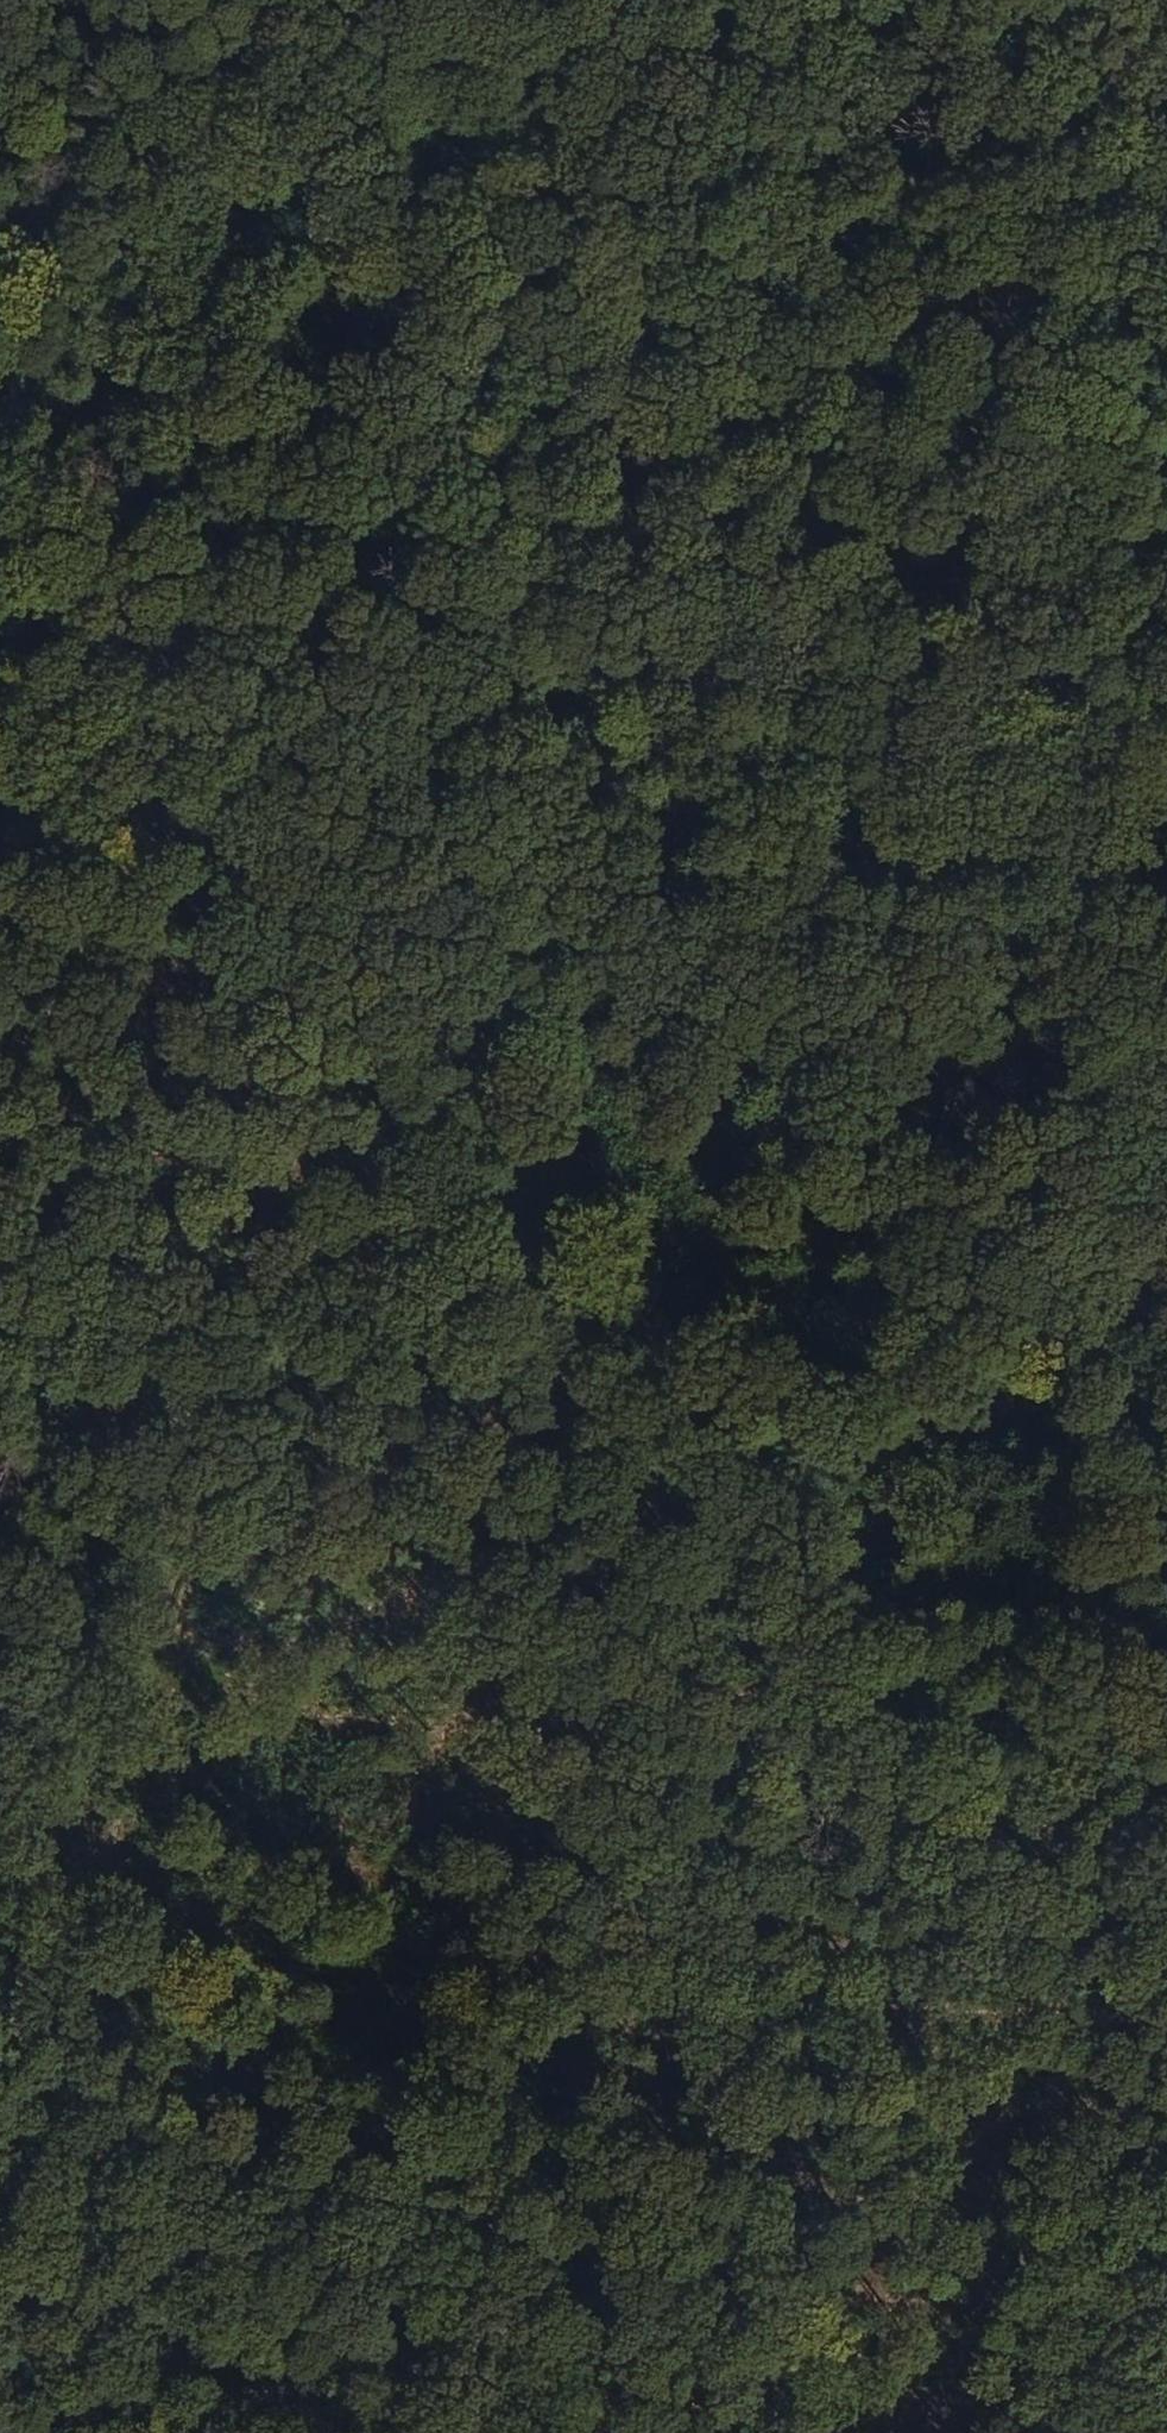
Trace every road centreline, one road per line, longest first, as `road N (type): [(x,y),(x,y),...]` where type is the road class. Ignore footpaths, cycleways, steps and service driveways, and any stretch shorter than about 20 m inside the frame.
road 1 (track): [(0,1979),(847,2047)]
road 2 (track): [(620,2432),(752,2121),(847,2047),(1166,2065)]
road 3 (track): [(452,0),(0,461)]

